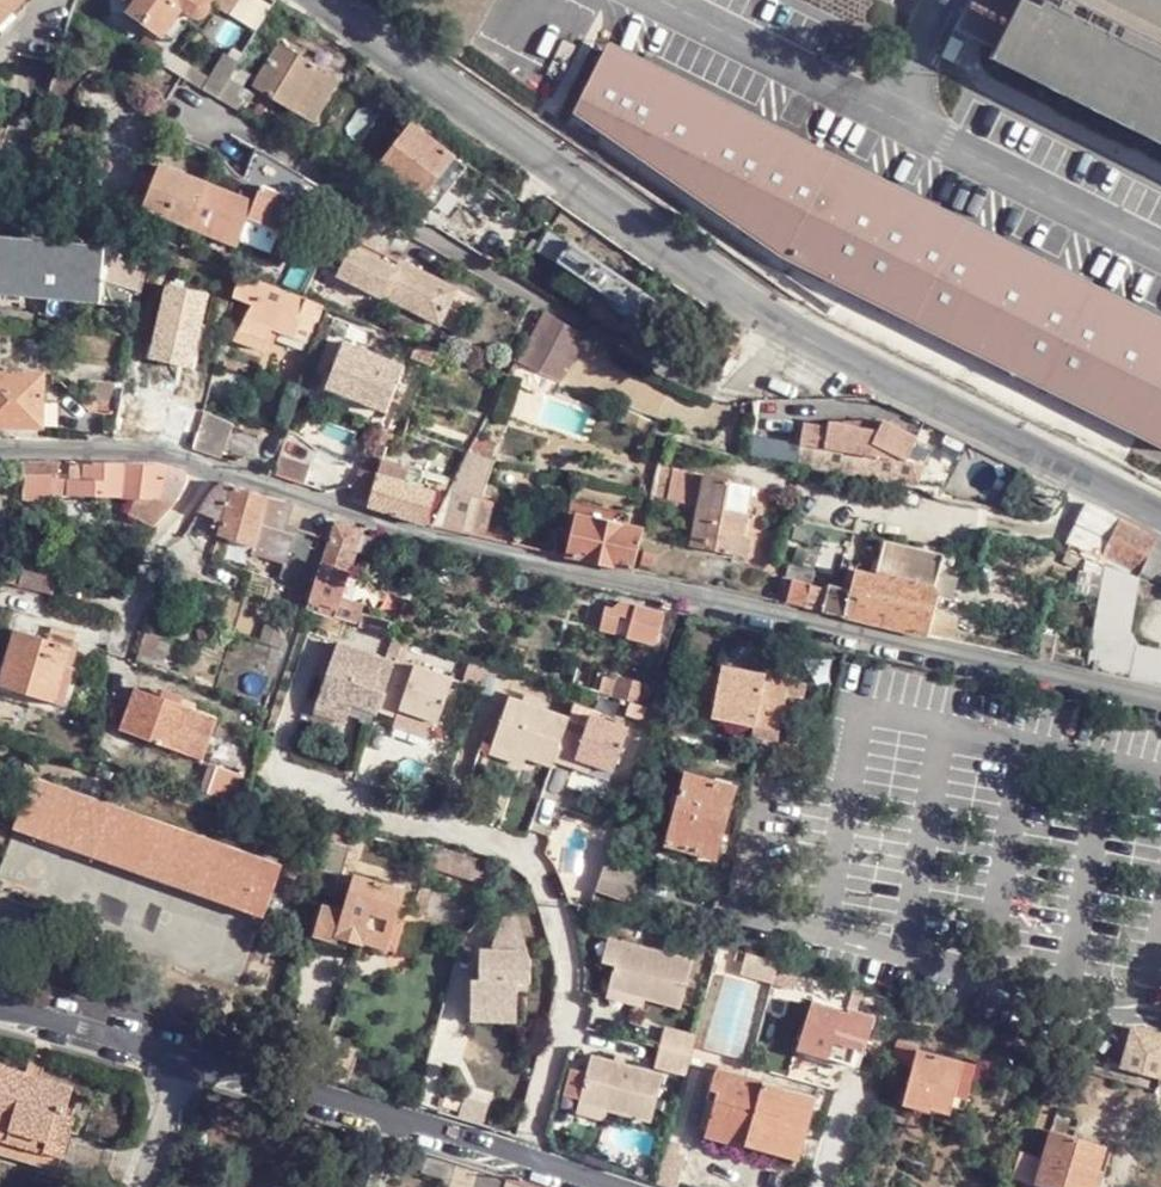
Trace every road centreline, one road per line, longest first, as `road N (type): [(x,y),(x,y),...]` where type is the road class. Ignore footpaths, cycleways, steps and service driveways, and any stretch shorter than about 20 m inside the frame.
road 1 (residential): [(1160,705),(448,540),(160,451),(0,449)]
road 2 (residential): [(1160,516),(811,343),(312,0)]
road 3 (residential): [(186,1061),(612,1186)]
road 4 (residential): [(0,1009),(186,1061)]
road 5 (residential): [(186,1061),(139,1186)]

